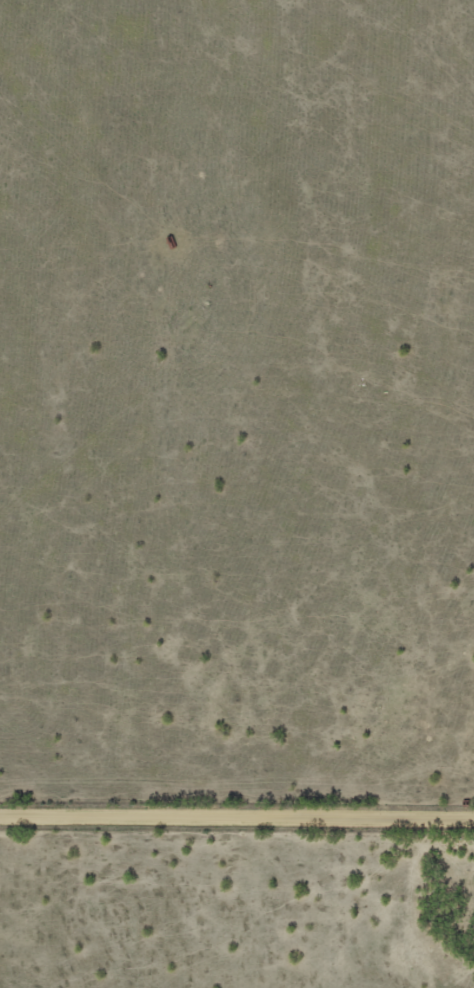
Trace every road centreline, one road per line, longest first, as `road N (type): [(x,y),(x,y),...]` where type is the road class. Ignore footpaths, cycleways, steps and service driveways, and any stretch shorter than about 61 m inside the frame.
road 1 (residential): [(473,803),(0,796)]

